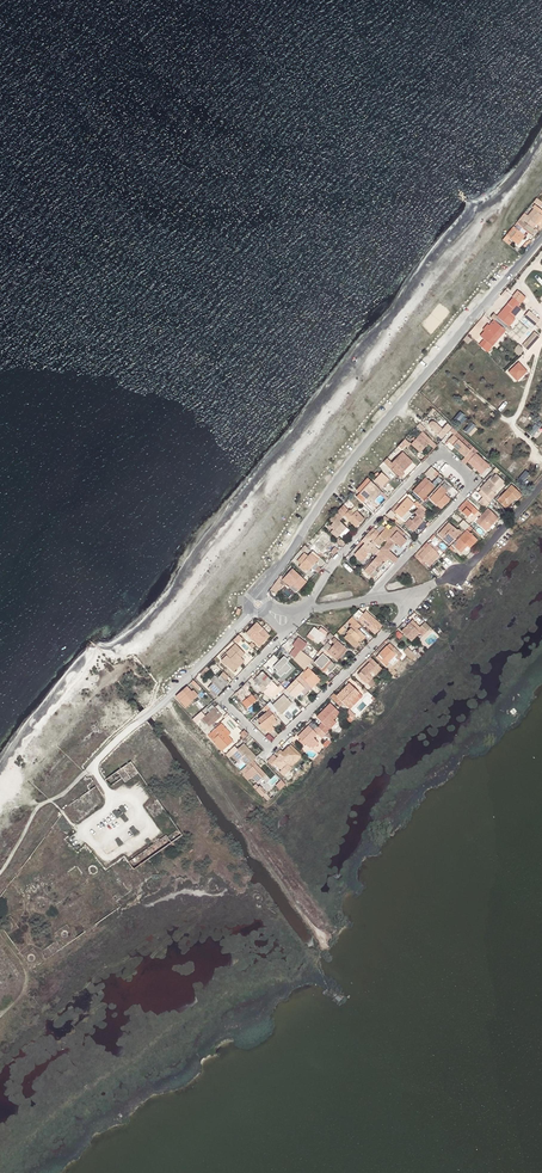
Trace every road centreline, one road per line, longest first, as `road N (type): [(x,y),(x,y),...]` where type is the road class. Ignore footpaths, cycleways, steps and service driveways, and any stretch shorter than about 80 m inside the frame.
road 1 (tertiary): [(541,237),(351,462),(266,583)]
road 2 (unclassified): [(376,599),(469,490),(468,476),(445,457),(431,459),(342,553),(304,609)]
road 3 (unclassified): [(376,599),(401,601),(403,617),(270,748)]
road 4 (unclassified): [(243,620),(87,771)]
road 5 (track): [(222,768),(228,807),(324,944)]
road 6 (unclassified): [(270,748),(223,699),(286,634)]
road 7 (track): [(165,700),(231,779),(265,805)]
road 8 (track): [(0,873),(38,807),(87,771)]
road 9 (unclassified): [(541,484),(456,575)]

